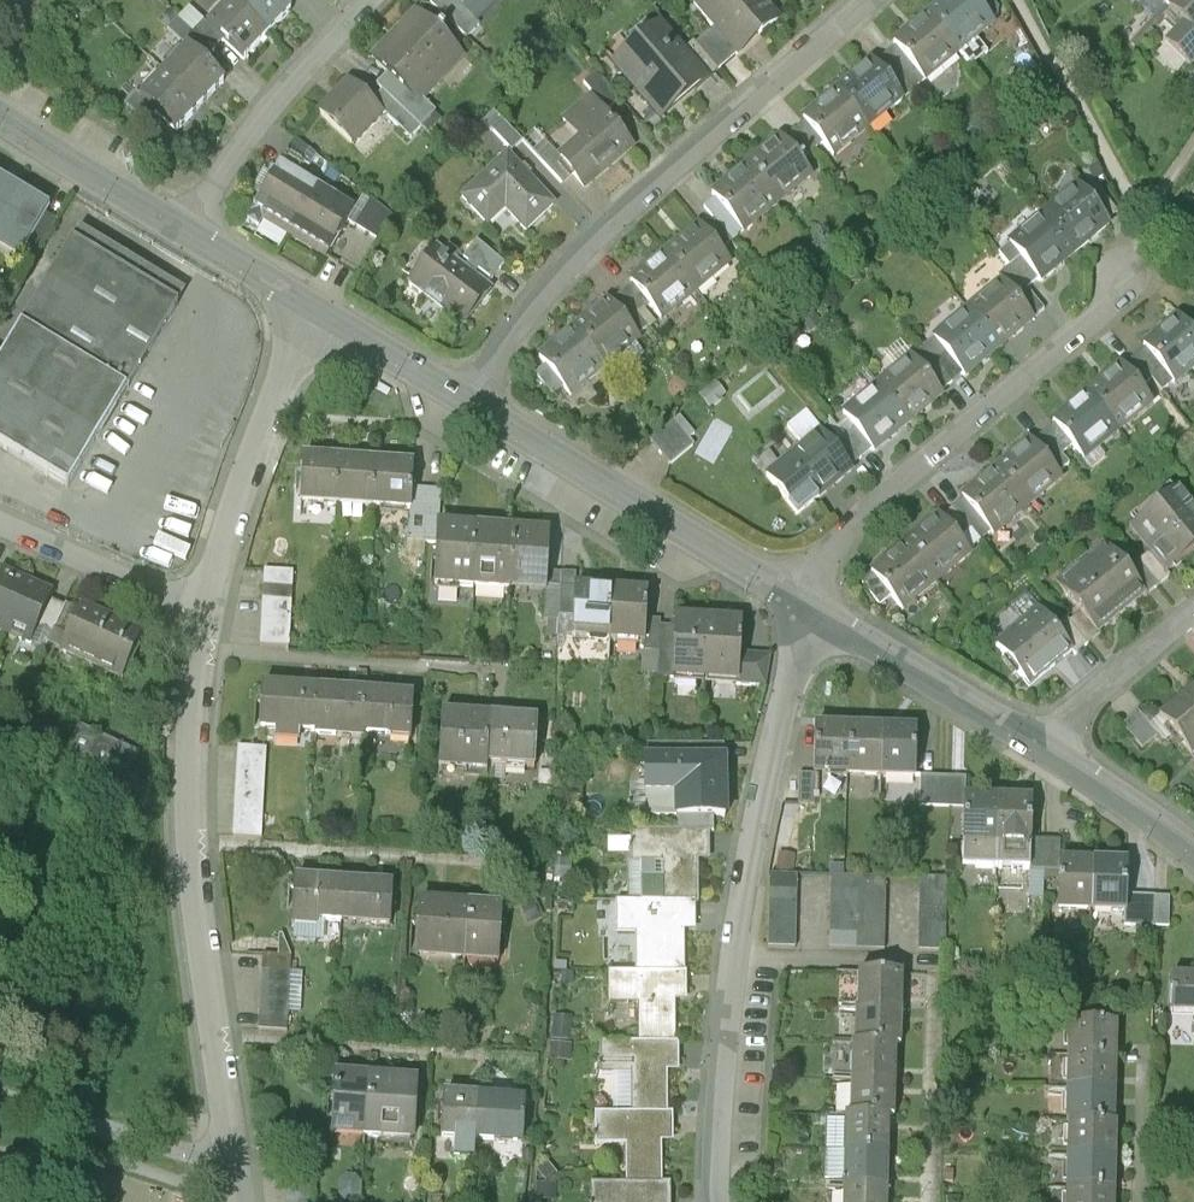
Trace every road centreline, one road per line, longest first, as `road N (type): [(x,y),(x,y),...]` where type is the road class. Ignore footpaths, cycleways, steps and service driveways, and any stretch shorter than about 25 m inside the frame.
road 1 (residential): [(809,602),(746,880),(723,1042),(718,1201)]
road 2 (residential): [(233,1173),(195,848),(192,770),(208,605)]
road 3 (residential): [(470,399),(522,318),(592,242),(867,0)]
road 4 (residential): [(809,602),(838,541),(1115,300),(1128,268)]
road 5 (residential): [(809,602),(470,399)]
road 6 (residential): [(208,605),(318,309)]
road 7 (residential): [(171,222),(373,0)]
road 8 (residential): [(1047,748),(809,602)]
road 9 (residential): [(233,1173),(0,1100)]
road 10 (residential): [(208,605),(0,517)]
road 11 (residential): [(1047,748),(1074,711),(1193,612)]
road 12 (residential): [(171,222),(0,120)]
road 13 (residential): [(1193,851),(1047,748)]
road 14 (residential): [(470,399),(318,309)]
road 15 (residential): [(318,309),(171,222)]

